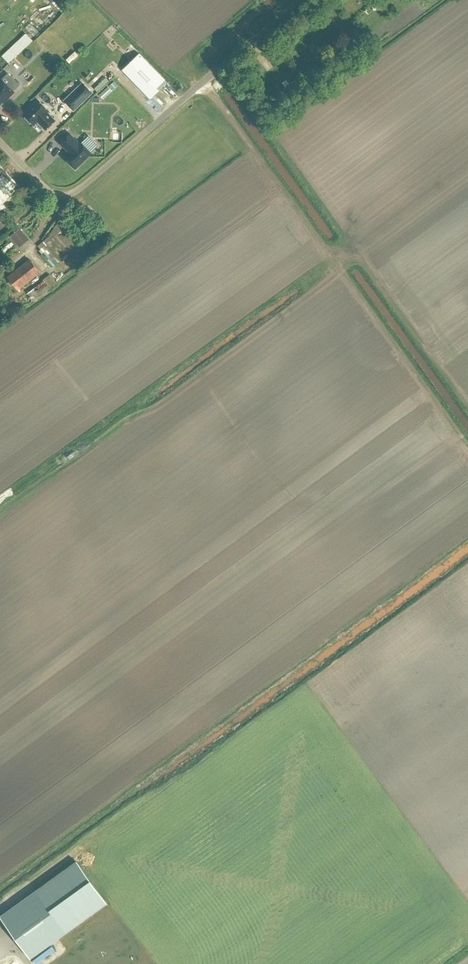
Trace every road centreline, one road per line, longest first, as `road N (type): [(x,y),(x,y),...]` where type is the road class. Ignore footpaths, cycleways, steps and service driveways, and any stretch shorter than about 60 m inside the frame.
road 1 (unclassified): [(0,141),(48,190),(72,194),(301,0)]

